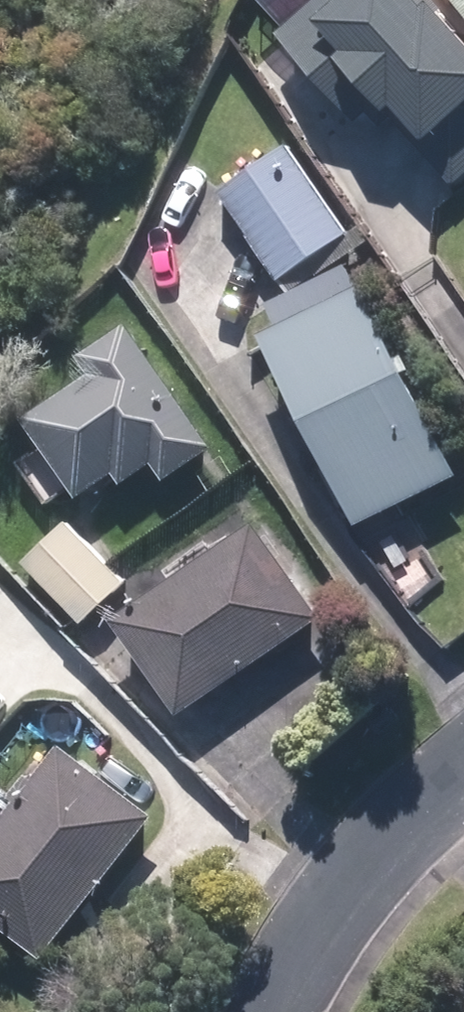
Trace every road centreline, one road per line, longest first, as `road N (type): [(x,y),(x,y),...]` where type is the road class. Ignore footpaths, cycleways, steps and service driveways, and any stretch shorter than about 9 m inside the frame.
road 1 (residential): [(463,783),(412,829),(297,972),(279,1011)]

